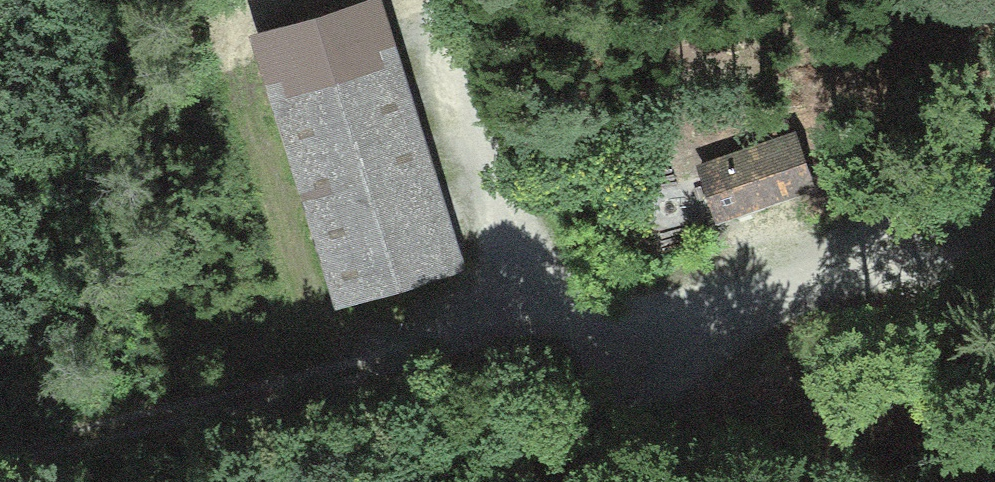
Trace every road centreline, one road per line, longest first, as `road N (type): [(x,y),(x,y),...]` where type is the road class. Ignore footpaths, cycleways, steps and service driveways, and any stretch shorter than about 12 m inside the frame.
road 1 (track): [(0,450),(535,326)]
road 2 (track): [(676,326),(962,239),(994,189)]
road 3 (track): [(448,0),(535,326)]
road 4 (track): [(676,326),(581,481)]
road 5 (track): [(535,326),(676,326)]

